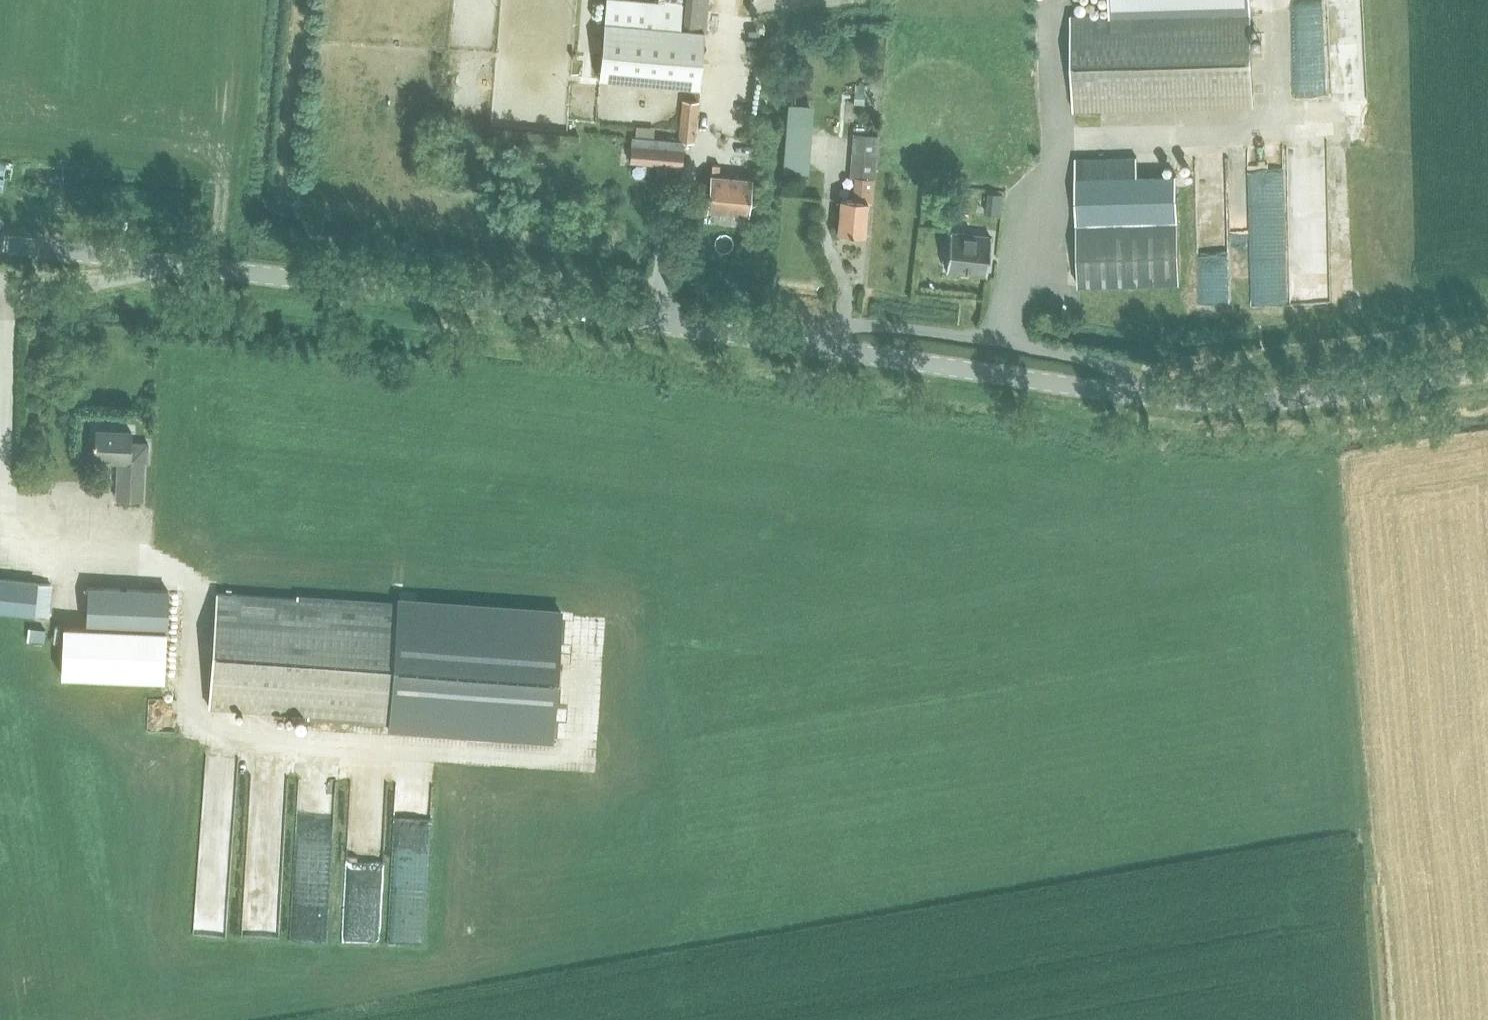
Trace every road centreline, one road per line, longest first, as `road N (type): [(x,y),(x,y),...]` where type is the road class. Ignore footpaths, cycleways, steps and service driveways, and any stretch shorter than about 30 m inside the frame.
road 1 (tertiary): [(1487,368),(1276,403),(1199,399),(0,242)]

